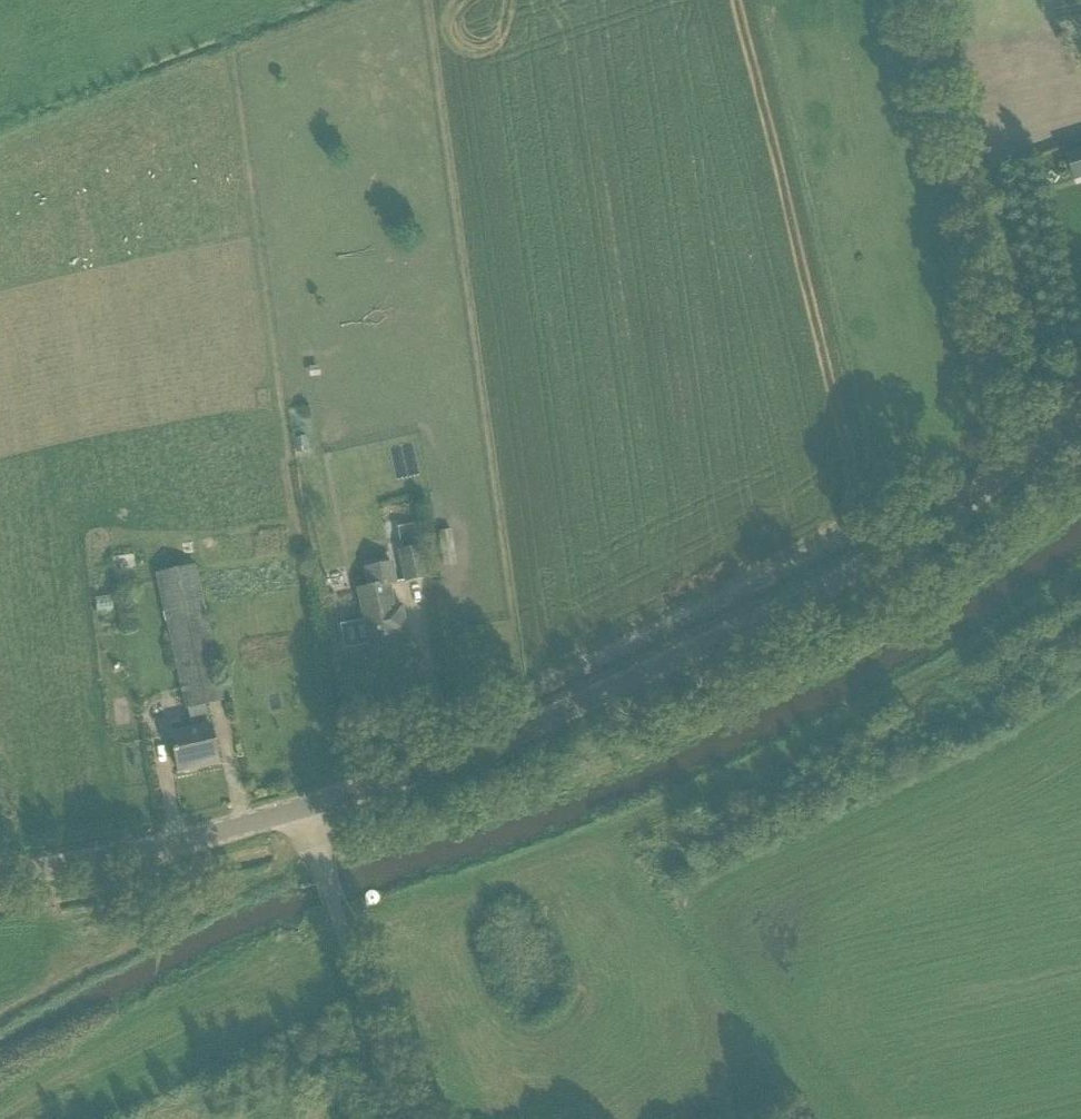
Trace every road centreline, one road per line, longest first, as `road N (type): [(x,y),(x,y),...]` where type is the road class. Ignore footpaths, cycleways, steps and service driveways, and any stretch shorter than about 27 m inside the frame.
road 1 (tertiary): [(304,812),(561,726),(683,668),(881,555),(1080,421)]
road 2 (unclassified): [(421,1118),(340,928),(304,812)]
road 3 (track): [(34,987),(209,908),(287,857),(315,851)]
road 4 (tertiary): [(0,872),(304,812)]
road 5 (track): [(0,1010),(34,987),(45,869)]

